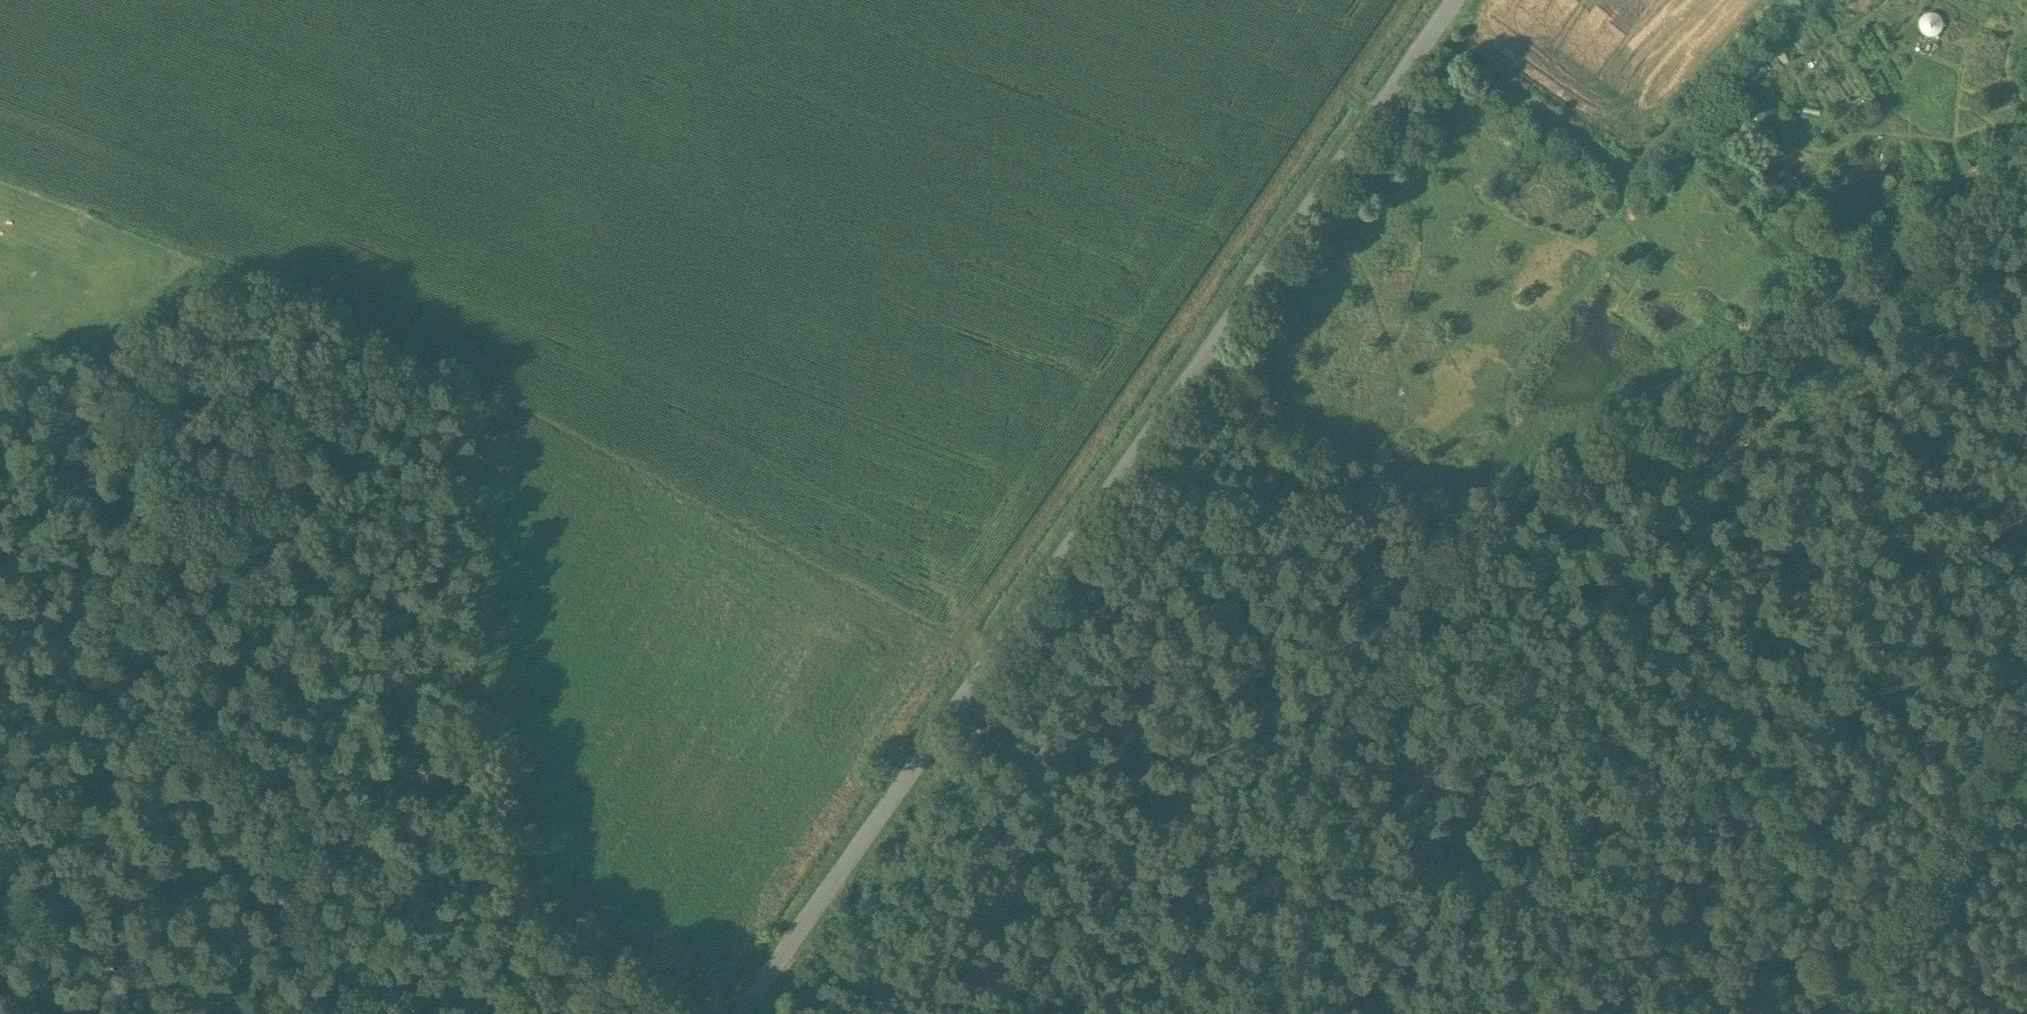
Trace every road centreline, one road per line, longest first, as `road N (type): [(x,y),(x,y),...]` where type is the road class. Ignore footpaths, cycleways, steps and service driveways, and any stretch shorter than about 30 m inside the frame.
road 1 (unclassified): [(747,1013),(1455,0)]
road 2 (track): [(1431,34),(1620,165),(1645,160),(1685,115)]

